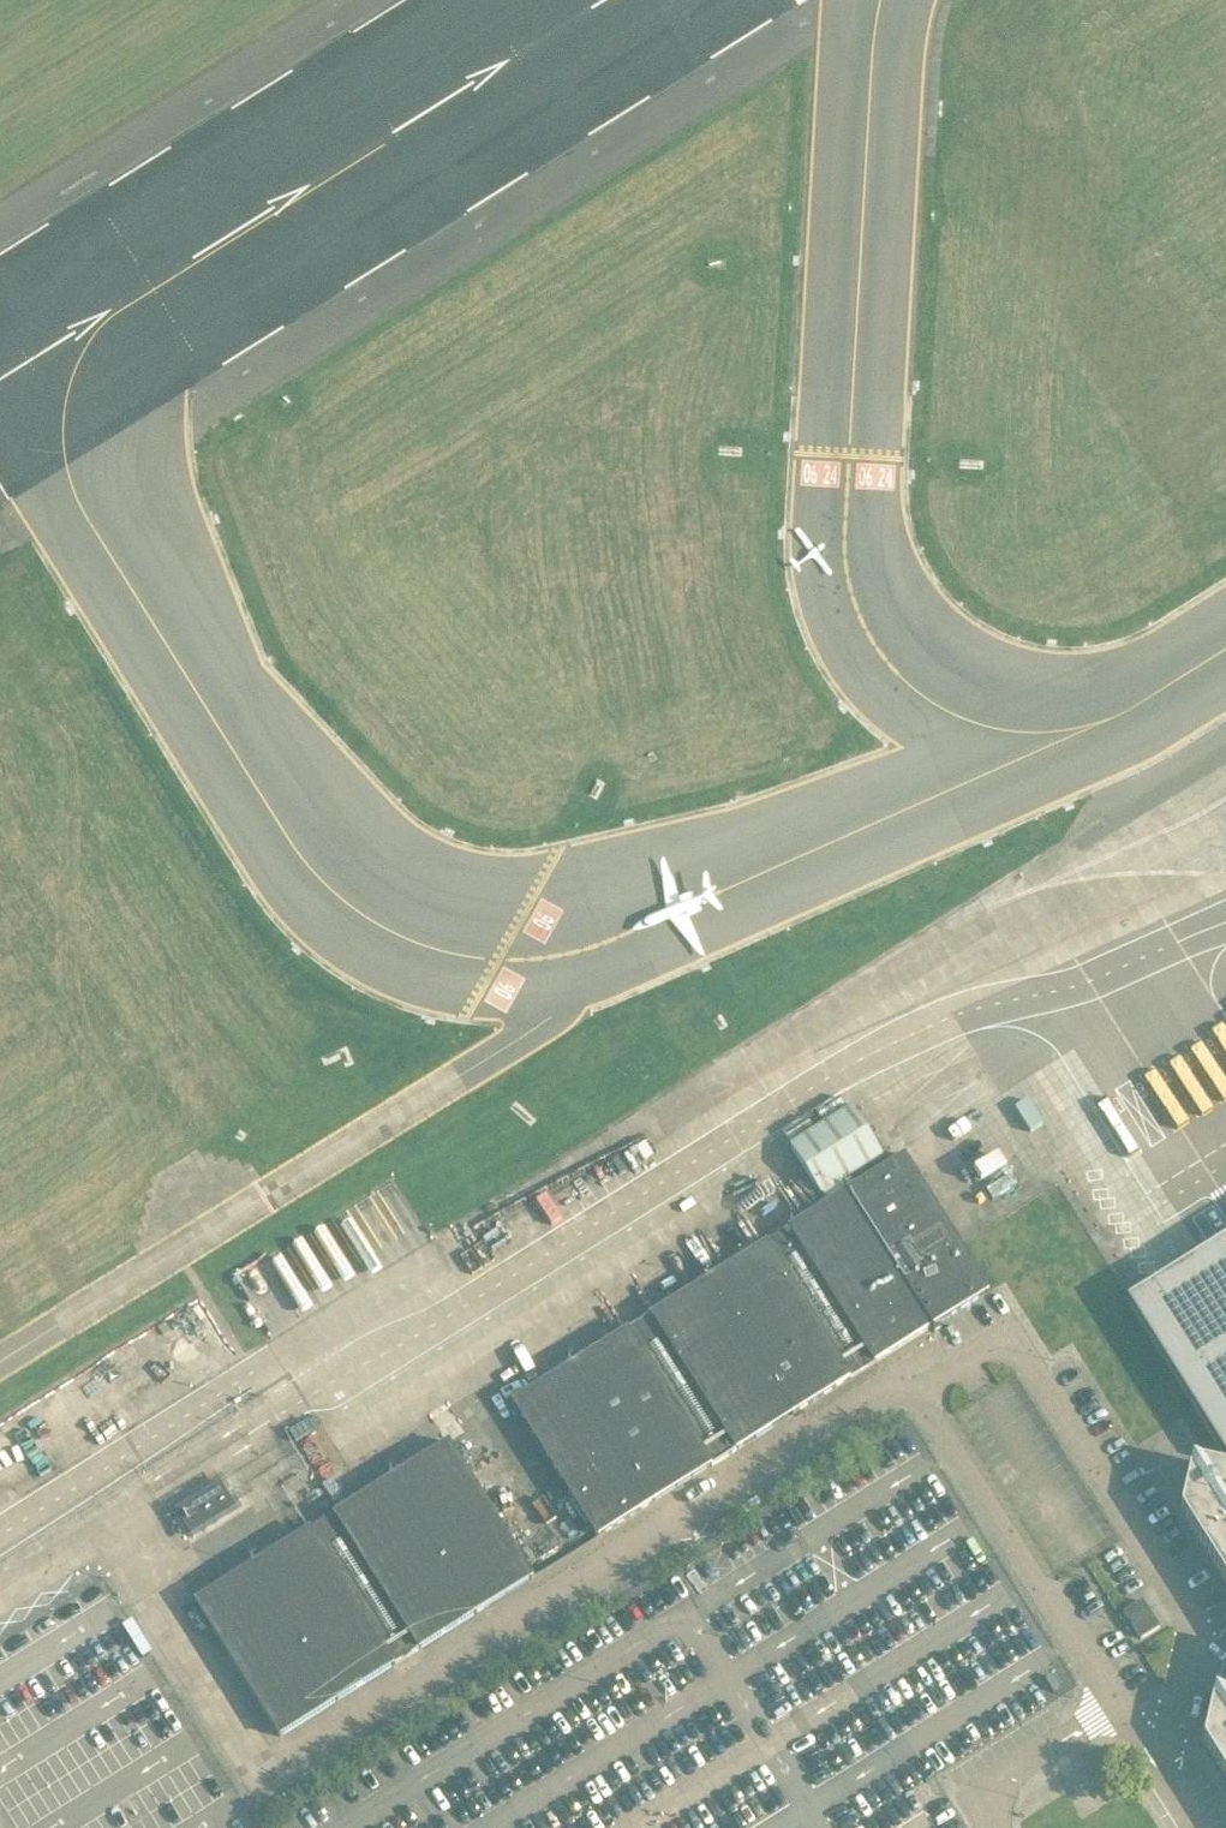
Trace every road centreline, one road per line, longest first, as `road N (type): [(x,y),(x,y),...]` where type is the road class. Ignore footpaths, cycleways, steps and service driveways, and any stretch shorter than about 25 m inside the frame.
road 1 (unclassified): [(0,1598),(110,1529),(269,1779),(916,1384)]
road 2 (unclassified): [(916,1384),(1006,1333),(1201,1638),(1152,1762)]
road 3 (unclassified): [(1118,1709),(916,1384)]
road 4 (unclassified): [(990,1827),(974,1801),(1118,1709)]

